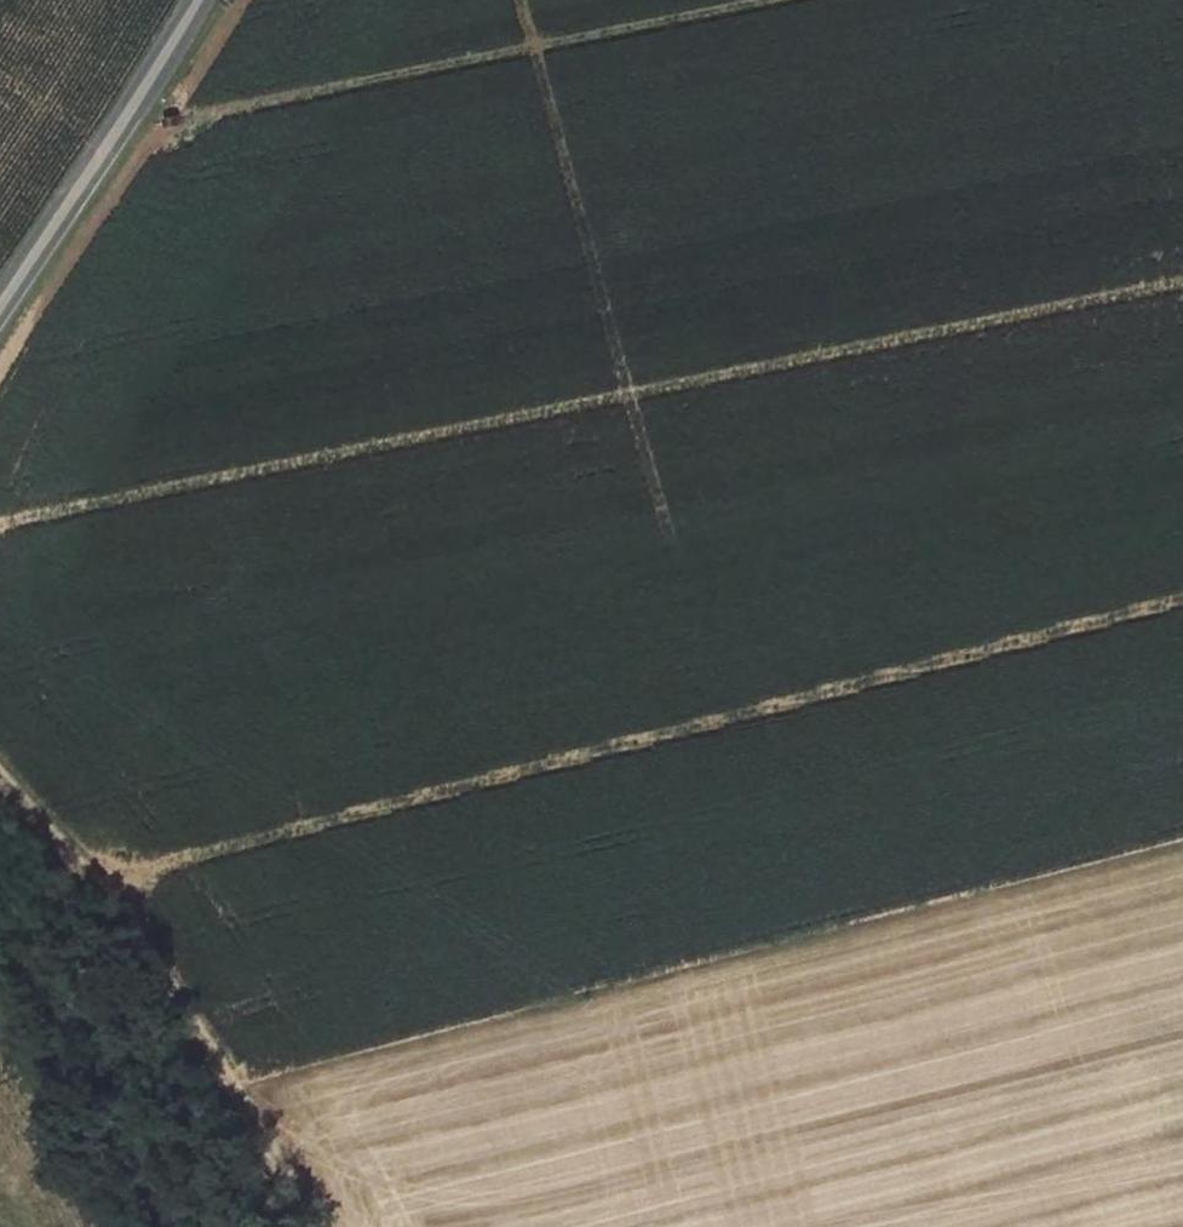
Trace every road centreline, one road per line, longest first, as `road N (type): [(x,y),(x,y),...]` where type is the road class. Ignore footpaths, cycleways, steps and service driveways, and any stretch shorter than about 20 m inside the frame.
road 1 (track): [(301,1226),(254,1118),(102,877),(0,779)]
road 2 (unclassified): [(0,310),(200,0)]

